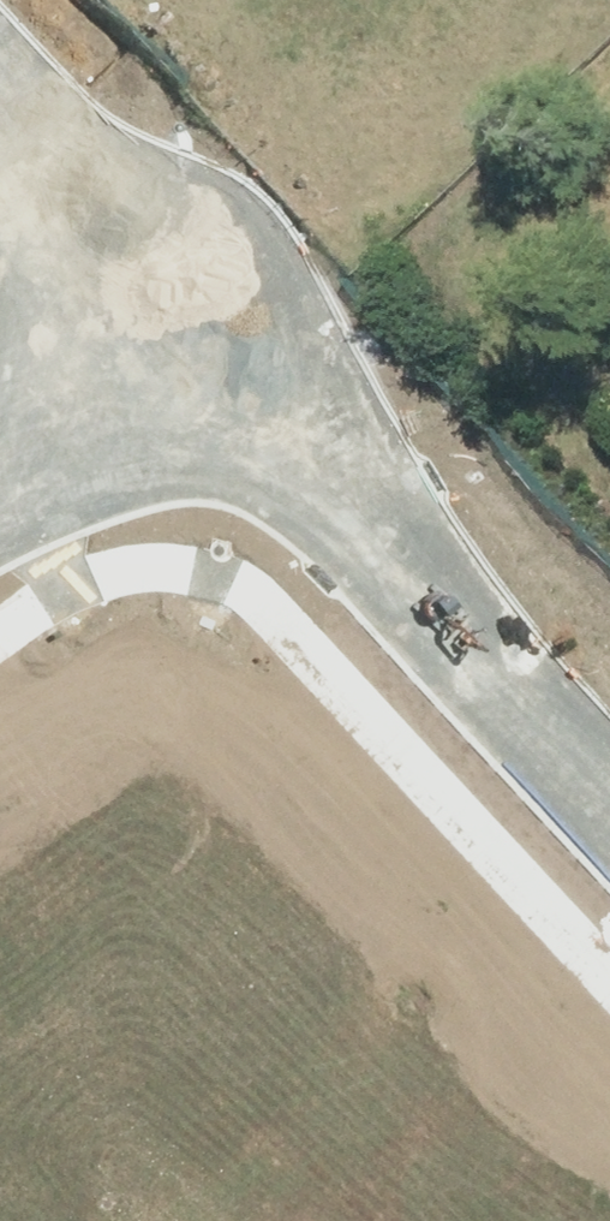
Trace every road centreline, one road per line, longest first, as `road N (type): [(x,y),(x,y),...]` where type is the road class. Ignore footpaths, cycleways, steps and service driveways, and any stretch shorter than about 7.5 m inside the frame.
road 1 (residential): [(252,387),(609,792)]
road 2 (residential): [(118,1220),(482,972)]
road 3 (residential): [(106,209),(175,187),(213,194),(247,214),(273,244),(287,280),(288,319),(276,356),(252,387)]
road 4 (residential): [(107,397),(64,339),(58,303),(63,267),(106,209)]
road 5 (residential): [(106,209),(0,93)]
road 6 (residential): [(252,387),(219,408),(182,417),(143,414),(107,397)]
road 7 (residential): [(0,482),(107,397)]

